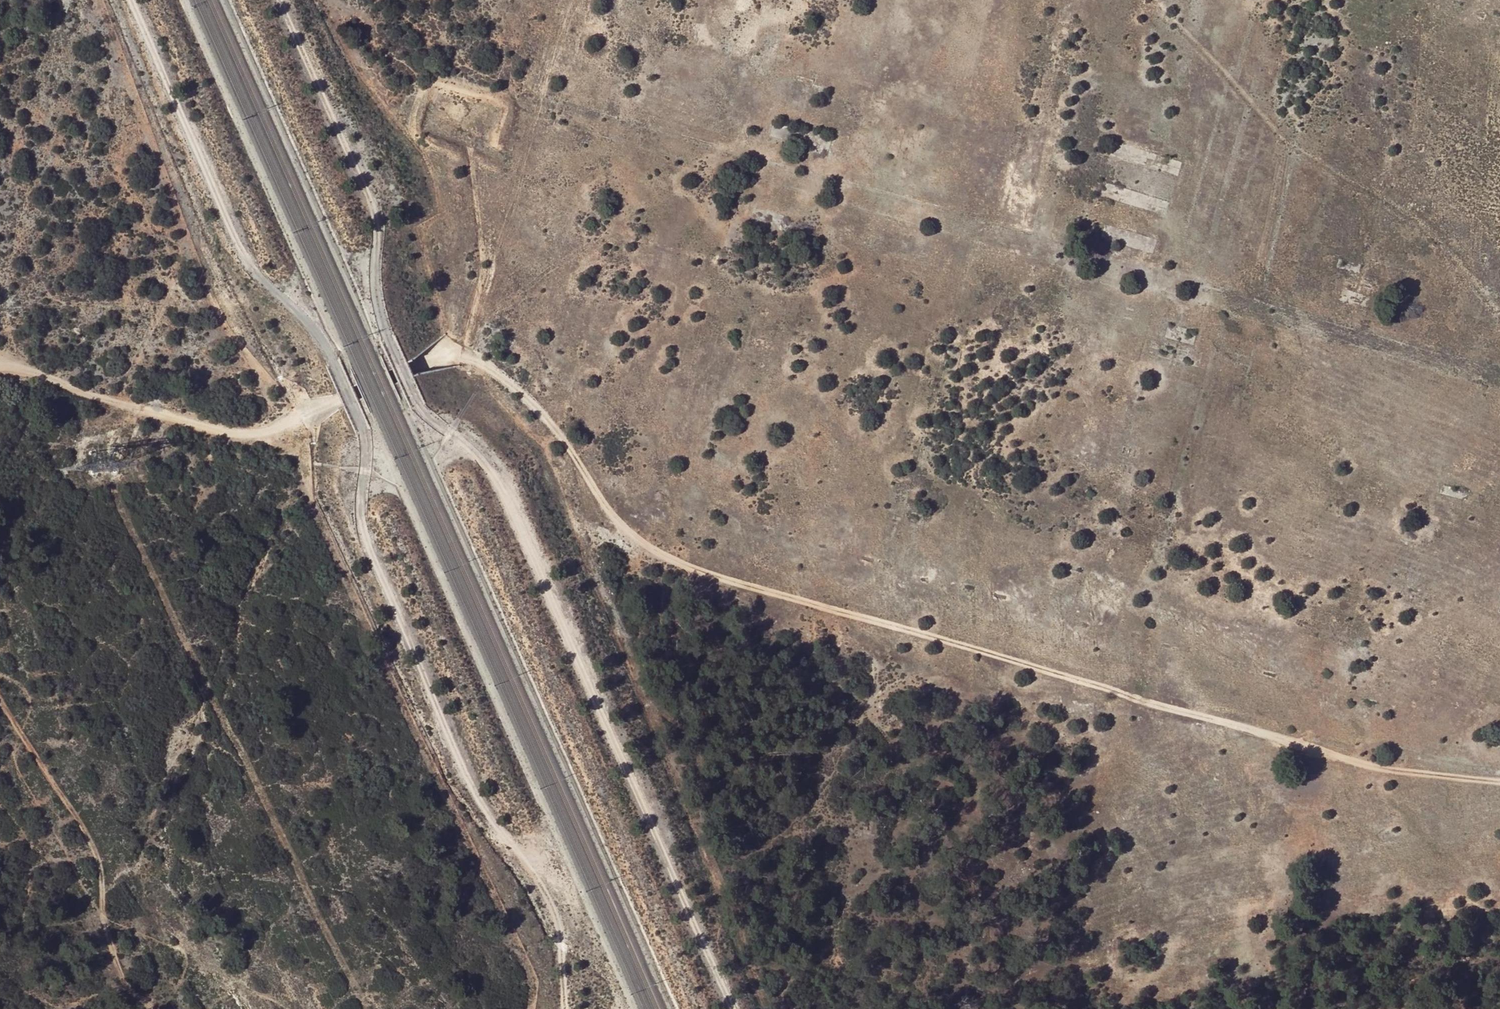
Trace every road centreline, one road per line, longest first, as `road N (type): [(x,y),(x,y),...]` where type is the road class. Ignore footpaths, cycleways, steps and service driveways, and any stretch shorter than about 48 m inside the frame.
road 1 (track): [(0,364),(182,424),(251,434),(279,429),(429,360),(467,358),(520,395),(566,444),(636,548),(703,574),(1399,774),(1499,786)]

